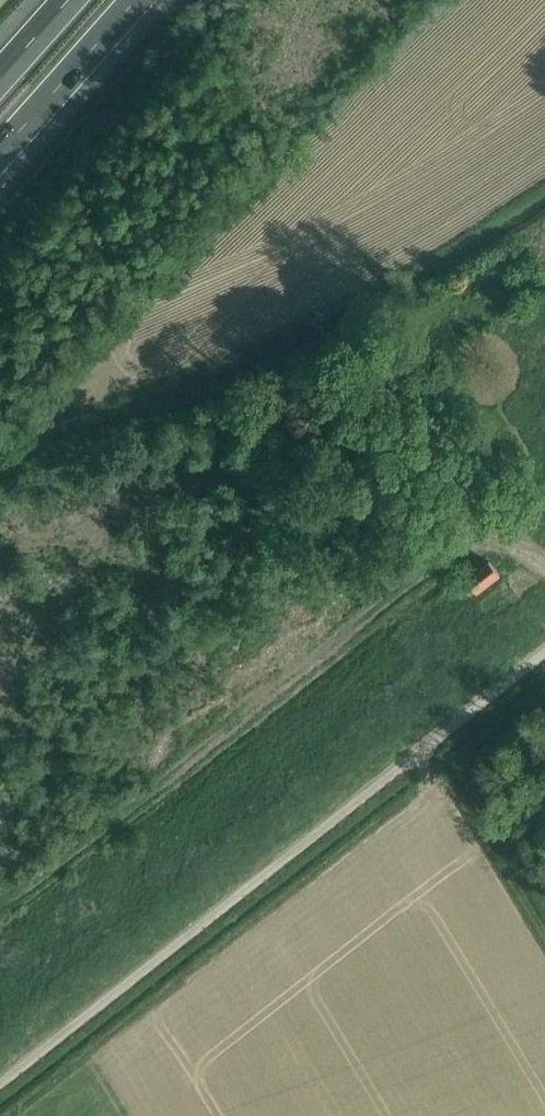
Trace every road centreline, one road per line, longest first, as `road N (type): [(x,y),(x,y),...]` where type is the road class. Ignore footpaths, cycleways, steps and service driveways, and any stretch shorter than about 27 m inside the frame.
road 1 (motorway): [(0,150),(133,0)]

